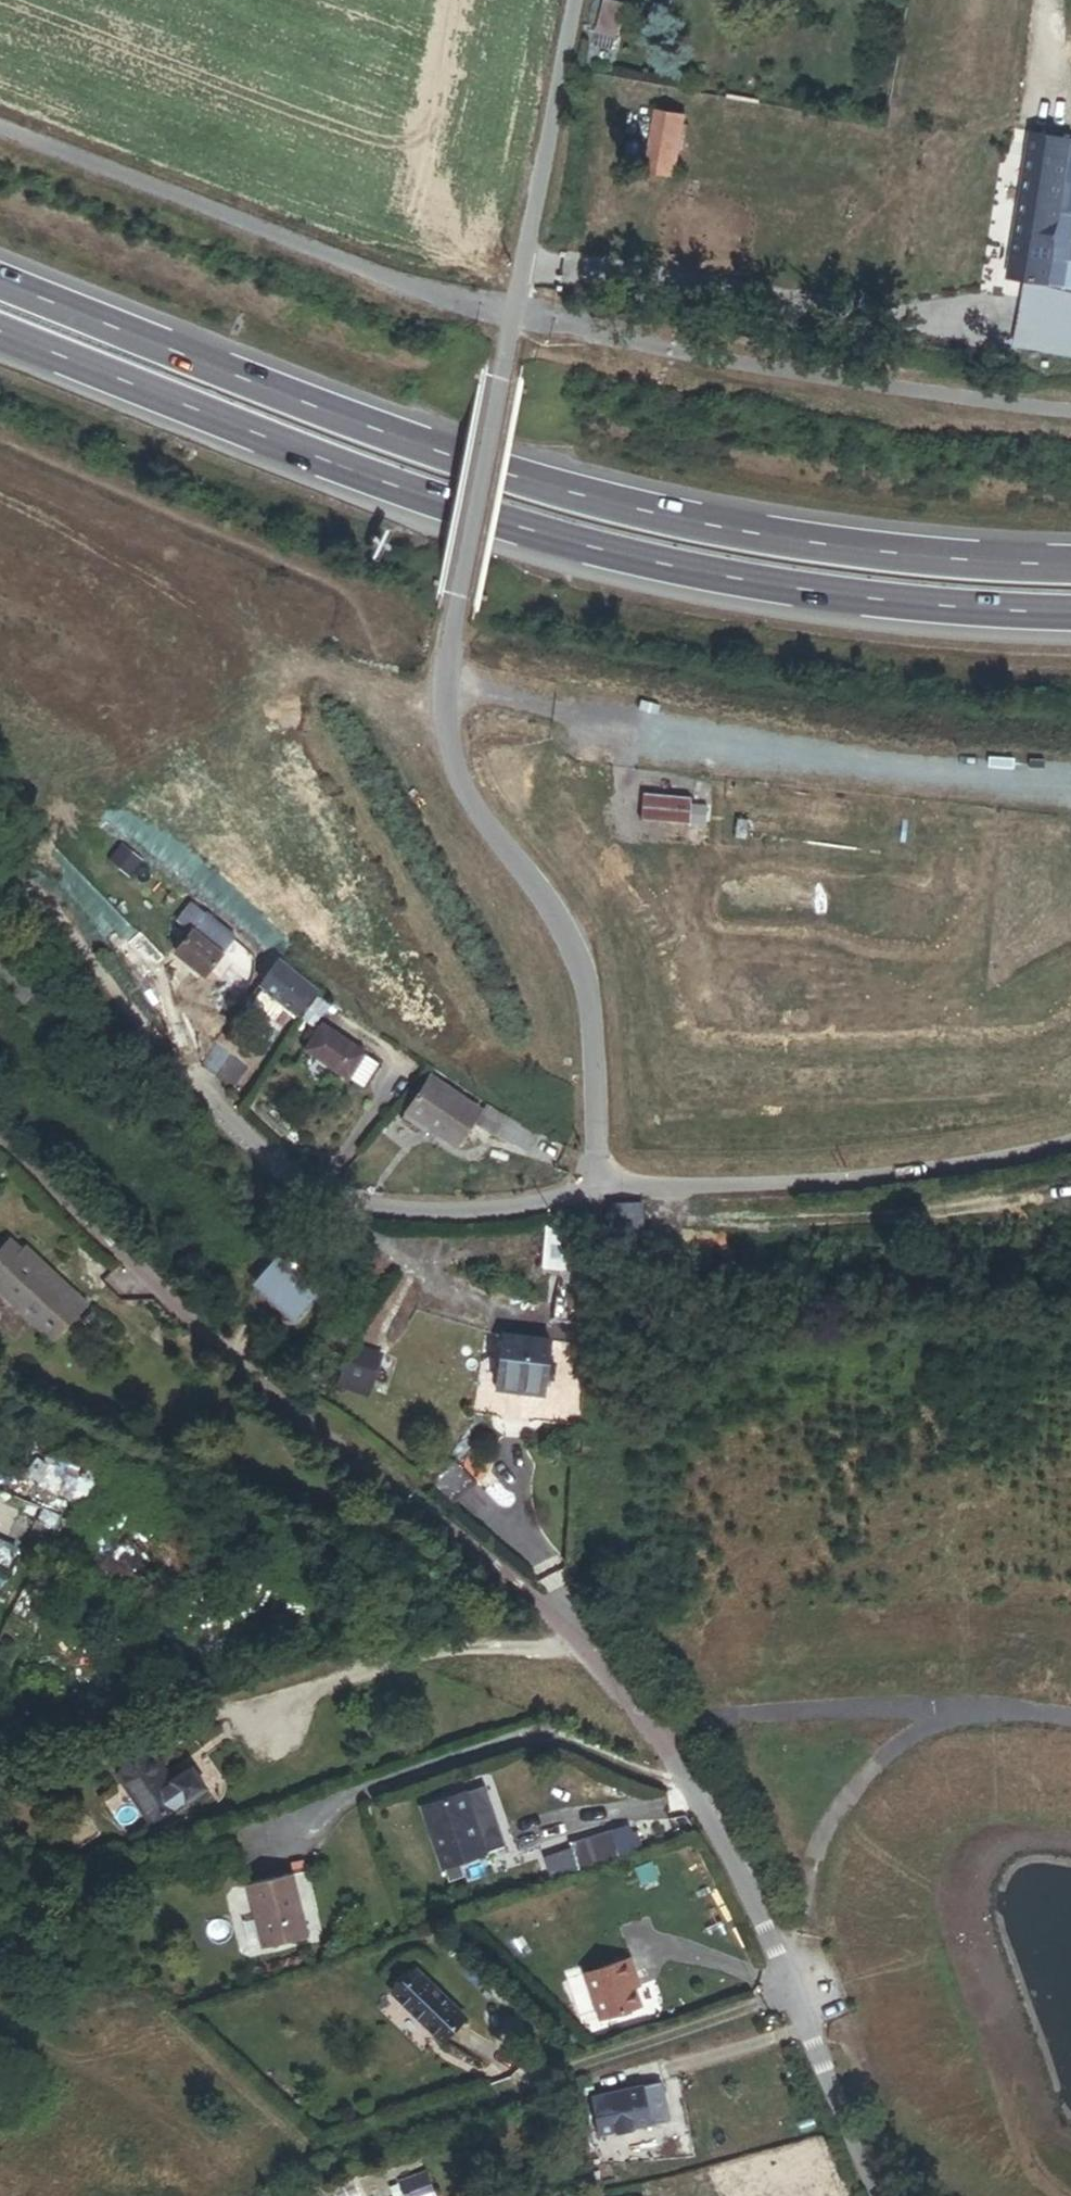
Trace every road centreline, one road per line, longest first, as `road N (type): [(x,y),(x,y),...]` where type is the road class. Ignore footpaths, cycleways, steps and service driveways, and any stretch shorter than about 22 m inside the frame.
road 1 (unclassified): [(578,0),(451,618),(446,685),(459,785),(583,966),(596,1189)]
road 2 (trunk): [(0,338),(514,543),(765,599),(1070,624)]
road 3 (trunk): [(1070,571),(806,547),(620,515),(319,410),(0,283)]
road 4 (residential): [(0,1142),(202,1346),(588,1647),(657,1740)]
road 5 (residential): [(596,1189),(443,1213),(371,1205),(314,1184),(223,1112),(30,894),(0,884)]
road 6 (residential): [(657,1740),(705,1805),(877,2195)]
road 7 (residential): [(1070,1142),(967,1168),(596,1189)]
road 8 (track): [(923,2195),(825,1979)]

